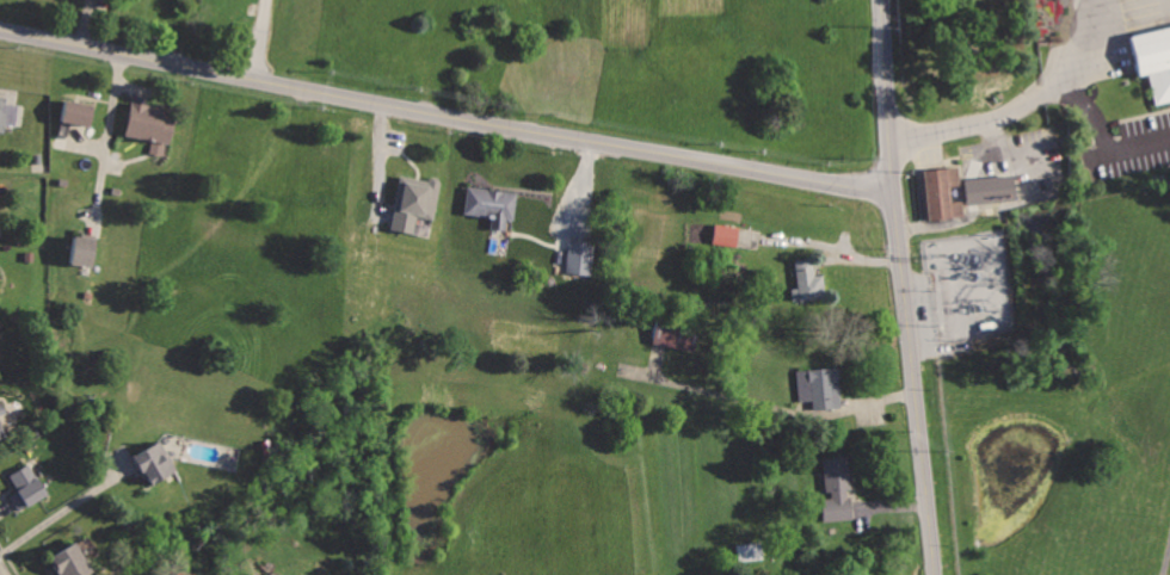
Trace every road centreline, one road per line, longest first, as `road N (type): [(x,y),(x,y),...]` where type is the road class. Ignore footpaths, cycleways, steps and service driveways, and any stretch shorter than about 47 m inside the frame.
road 1 (residential): [(0,31),(893,194)]
road 2 (tertiary): [(882,0),(893,194),(934,574)]

